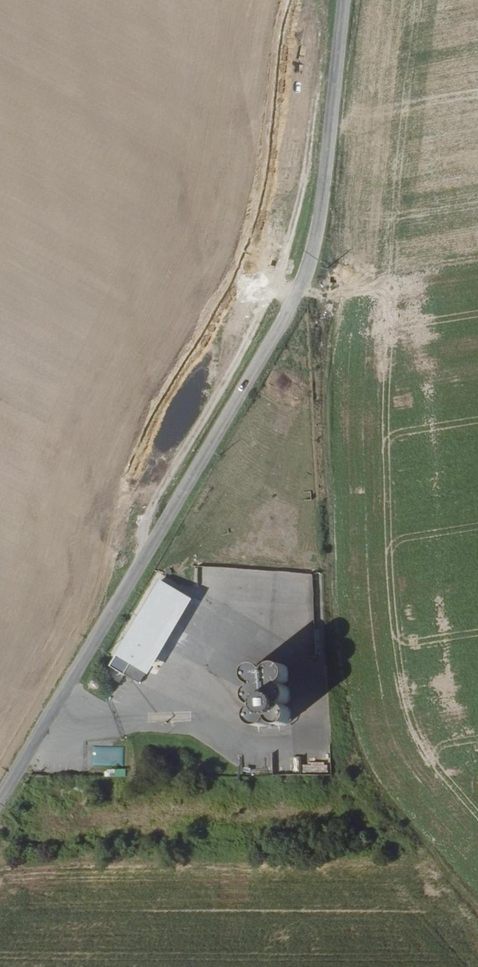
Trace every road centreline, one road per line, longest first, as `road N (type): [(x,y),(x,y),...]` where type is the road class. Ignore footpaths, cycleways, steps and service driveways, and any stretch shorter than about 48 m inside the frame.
road 1 (tertiary): [(344,0),(320,213),(302,284),(0,800)]
road 2 (track): [(477,909),(350,767),(337,711),(319,301),(302,284)]

